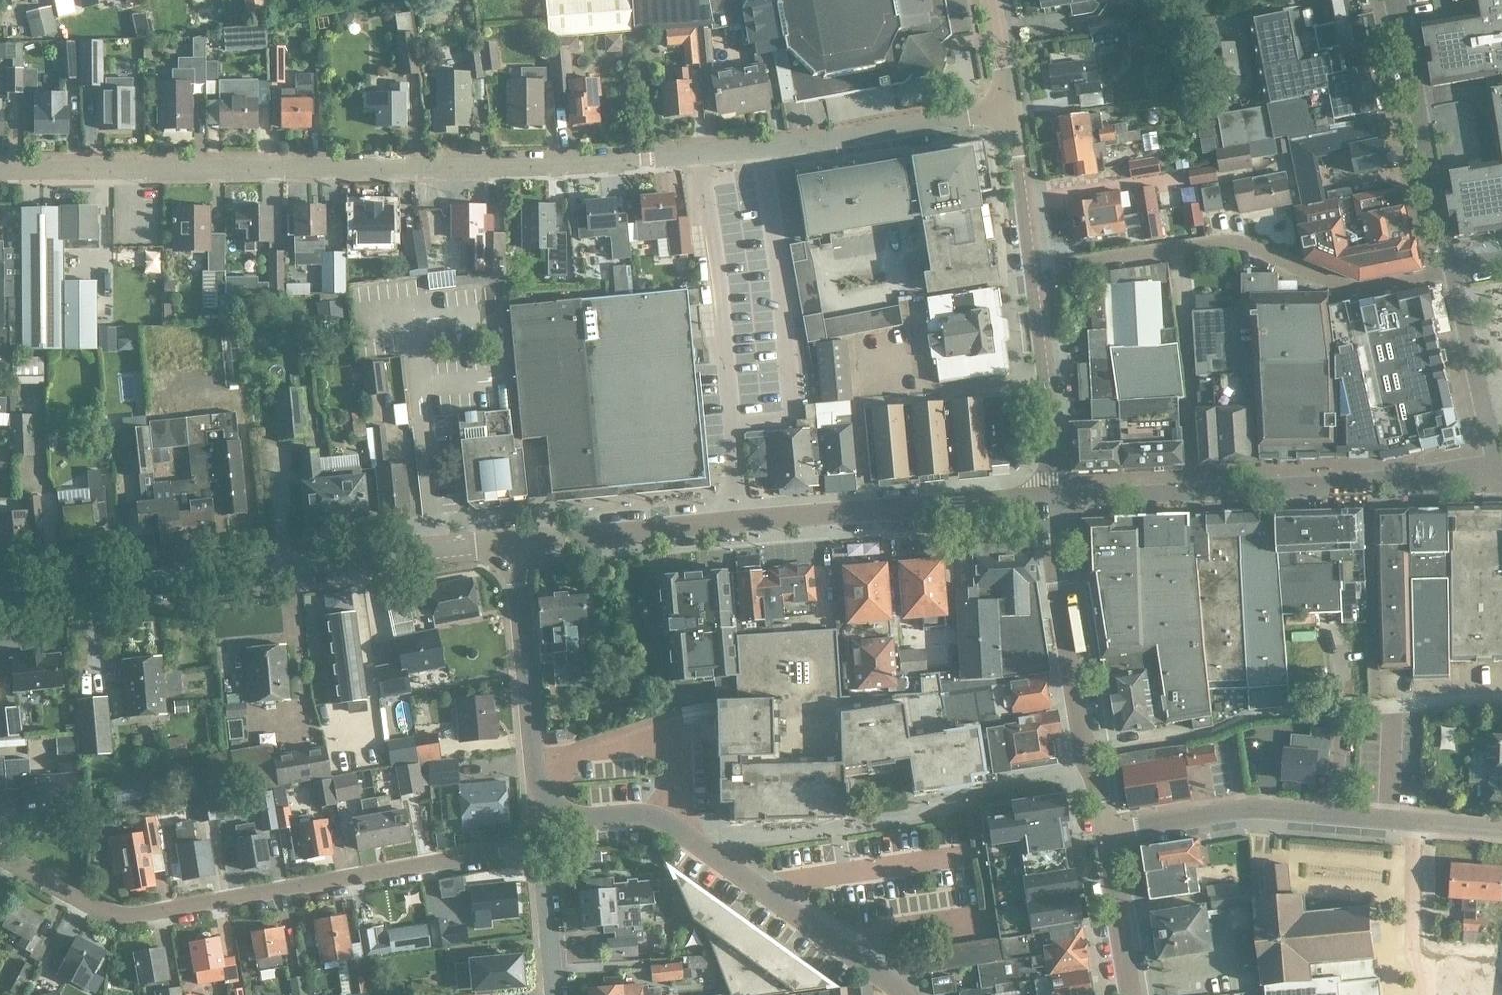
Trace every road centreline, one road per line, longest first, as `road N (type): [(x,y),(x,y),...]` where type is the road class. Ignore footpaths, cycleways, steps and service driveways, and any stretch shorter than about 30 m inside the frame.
road 1 (residential): [(0,168),(644,160),(1011,111)]
road 2 (residential): [(541,843),(132,916),(101,909),(0,856)]
road 3 (residential): [(515,544),(1047,497)]
road 4 (residential): [(0,595),(515,544)]
road 5 (residential): [(903,994),(842,943),(658,818),(539,824)]
road 6 (residential): [(1011,111),(1050,443),(1047,497)]
road 7 (residential): [(1103,831),(1047,497)]
road 8 (residential): [(539,824),(515,544)]
road 9 (residential): [(1449,258),(1393,0)]
road 10 (residential): [(1334,814),(1344,710),(1501,699)]
road 11 (residential): [(1103,831),(1241,809),(1334,814)]
road 12 (residential): [(1334,814),(1501,828)]
road 13 (residential): [(1124,994),(1103,831)]
road 14 (residential): [(555,994),(541,843)]

